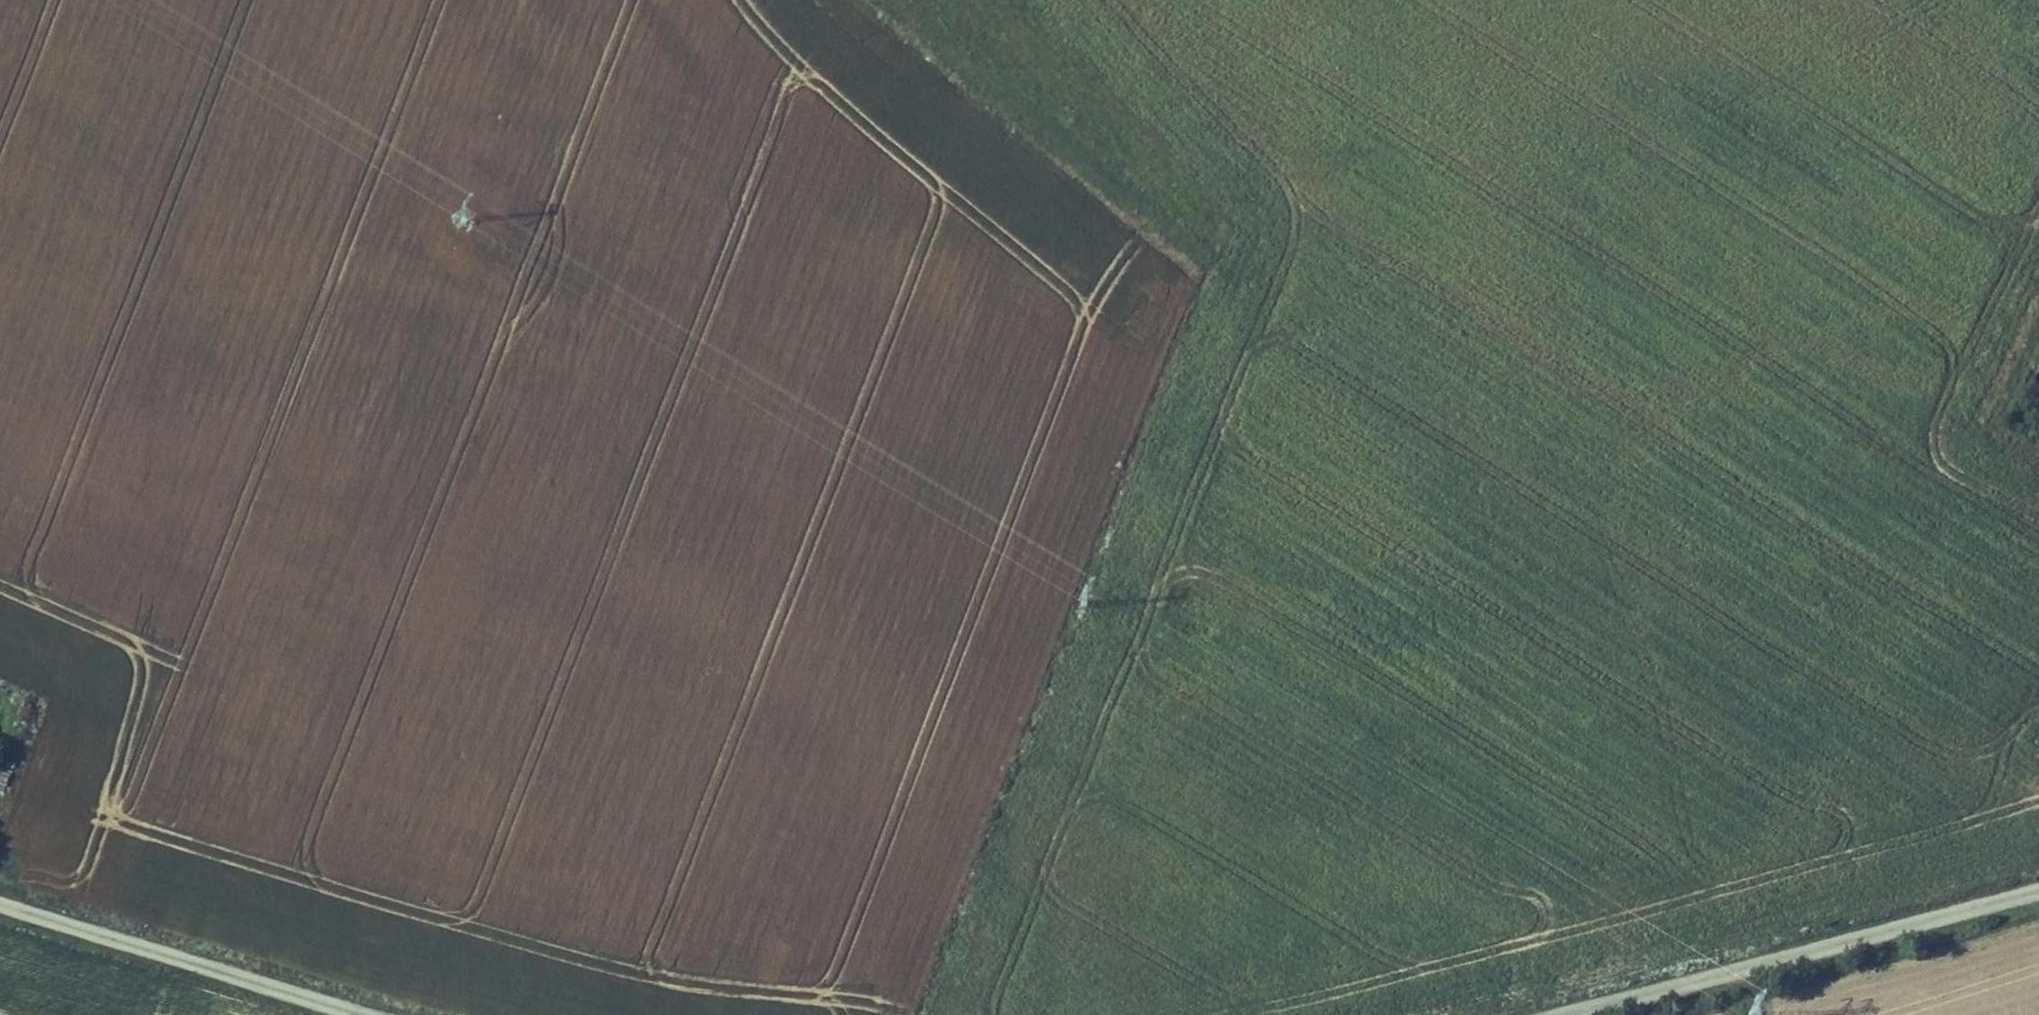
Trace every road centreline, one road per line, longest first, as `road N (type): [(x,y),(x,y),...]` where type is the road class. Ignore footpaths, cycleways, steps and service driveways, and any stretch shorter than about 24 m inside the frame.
road 1 (unclassified): [(1578,1014),(2038,893)]
road 2 (unclassified): [(0,903),(361,1014)]

